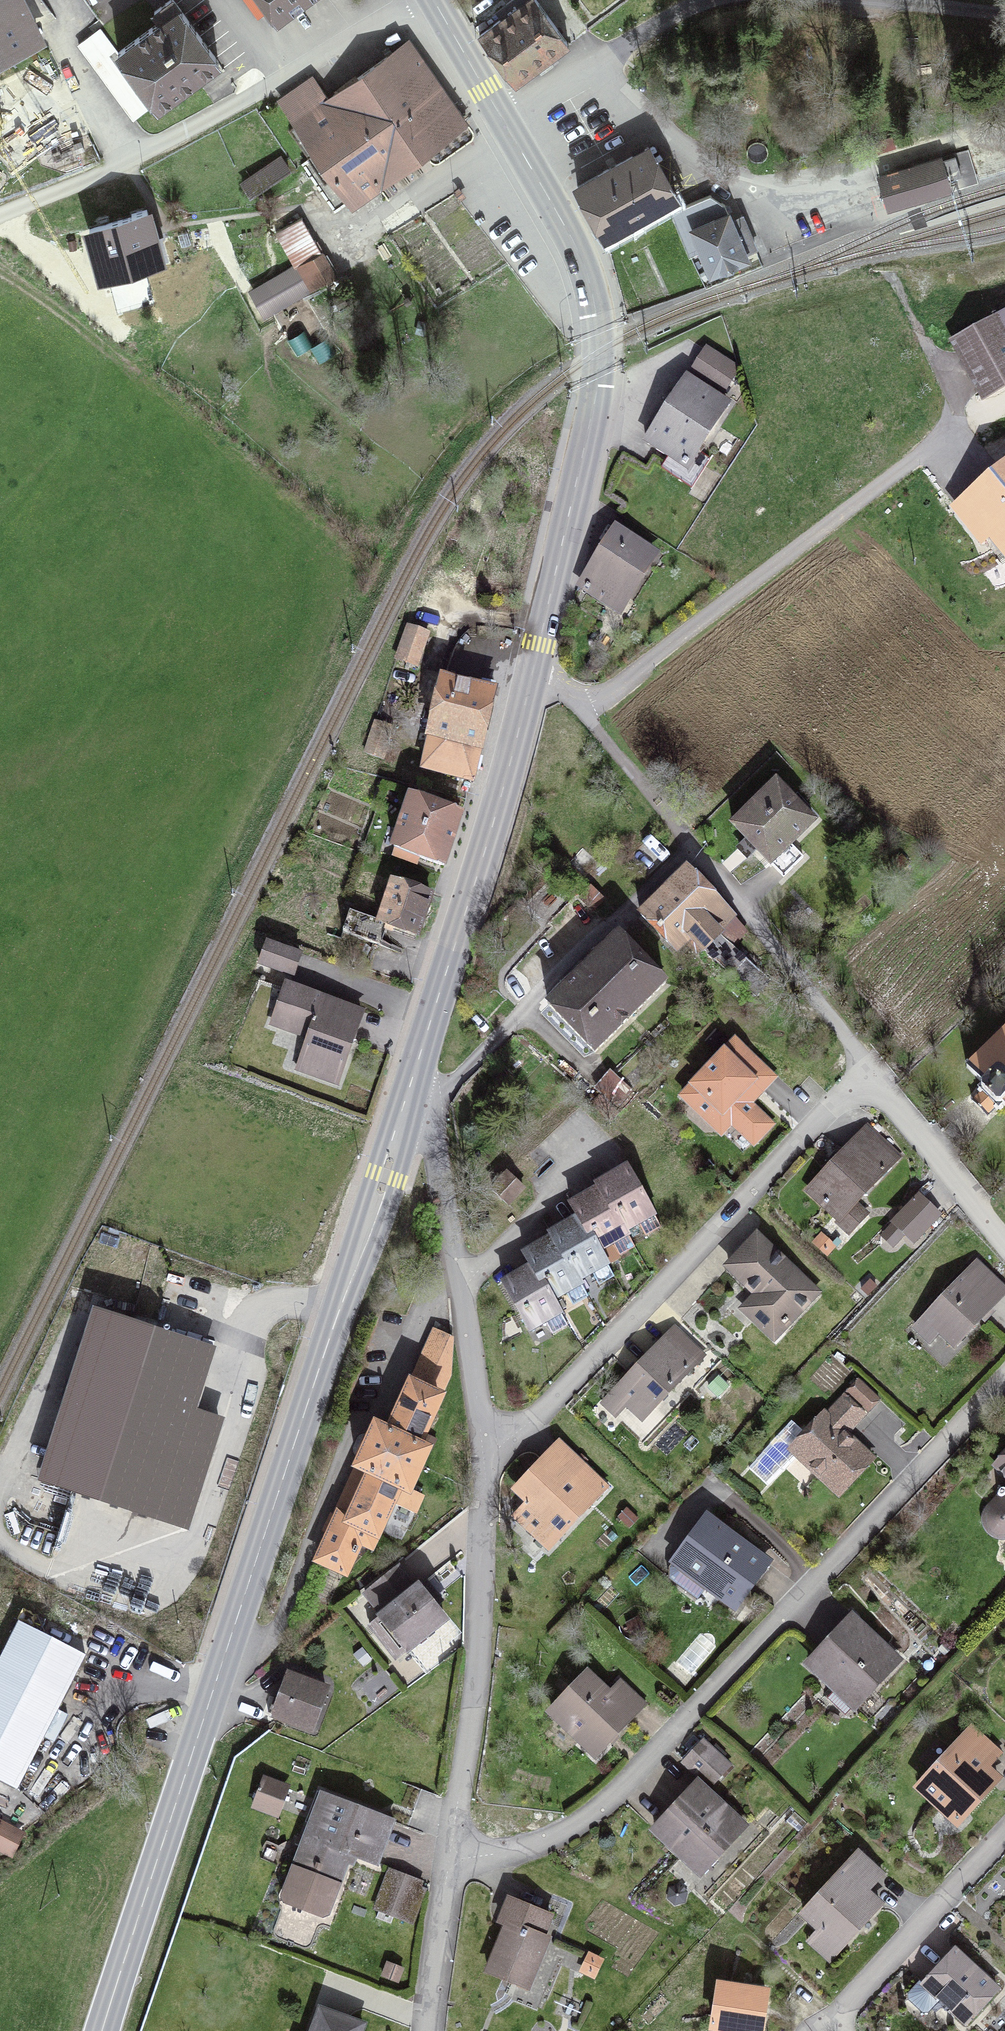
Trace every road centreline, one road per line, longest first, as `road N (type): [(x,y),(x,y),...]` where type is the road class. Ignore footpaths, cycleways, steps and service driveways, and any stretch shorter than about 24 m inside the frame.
road 1 (residential): [(450,1857),(511,1855),(560,1837),(624,1792),(1004,1388)]
road 2 (primary): [(221,1666),(418,1061)]
road 3 (primary): [(534,675),(583,466),(601,349),(584,268),(498,114)]
road 4 (residential): [(488,1472),(870,1072)]
road 5 (residential): [(582,710),(948,434),(948,389),(932,351)]
road 6 (residential): [(431,0),(206,126),(0,222)]
road 7 (residential): [(221,1666),(280,1633),(367,1408),(456,1276)]
road 8 (residential): [(870,1072),(582,710)]
road 9 (primary): [(418,1061),(493,841),(534,675)]
road 10 (residential): [(488,1472),(484,1637),(450,1857)]
road 11 (primary): [(103,2030),(221,1666)]
road 12 (residential): [(844,2030),(836,2023),(1004,1839)]
road 13 (unclassified): [(498,114),(709,0)]
road 14 (residential): [(418,1061),(456,1276)]
road 15 (residential): [(1004,1243),(870,1072)]
road 16 (residential): [(456,1276),(488,1472)]
road 17 (residential): [(450,1857),(426,2030)]
road 18 (unclassified): [(869,0),(1004,15)]
road 19 (primary): [(498,114),(434,0)]

